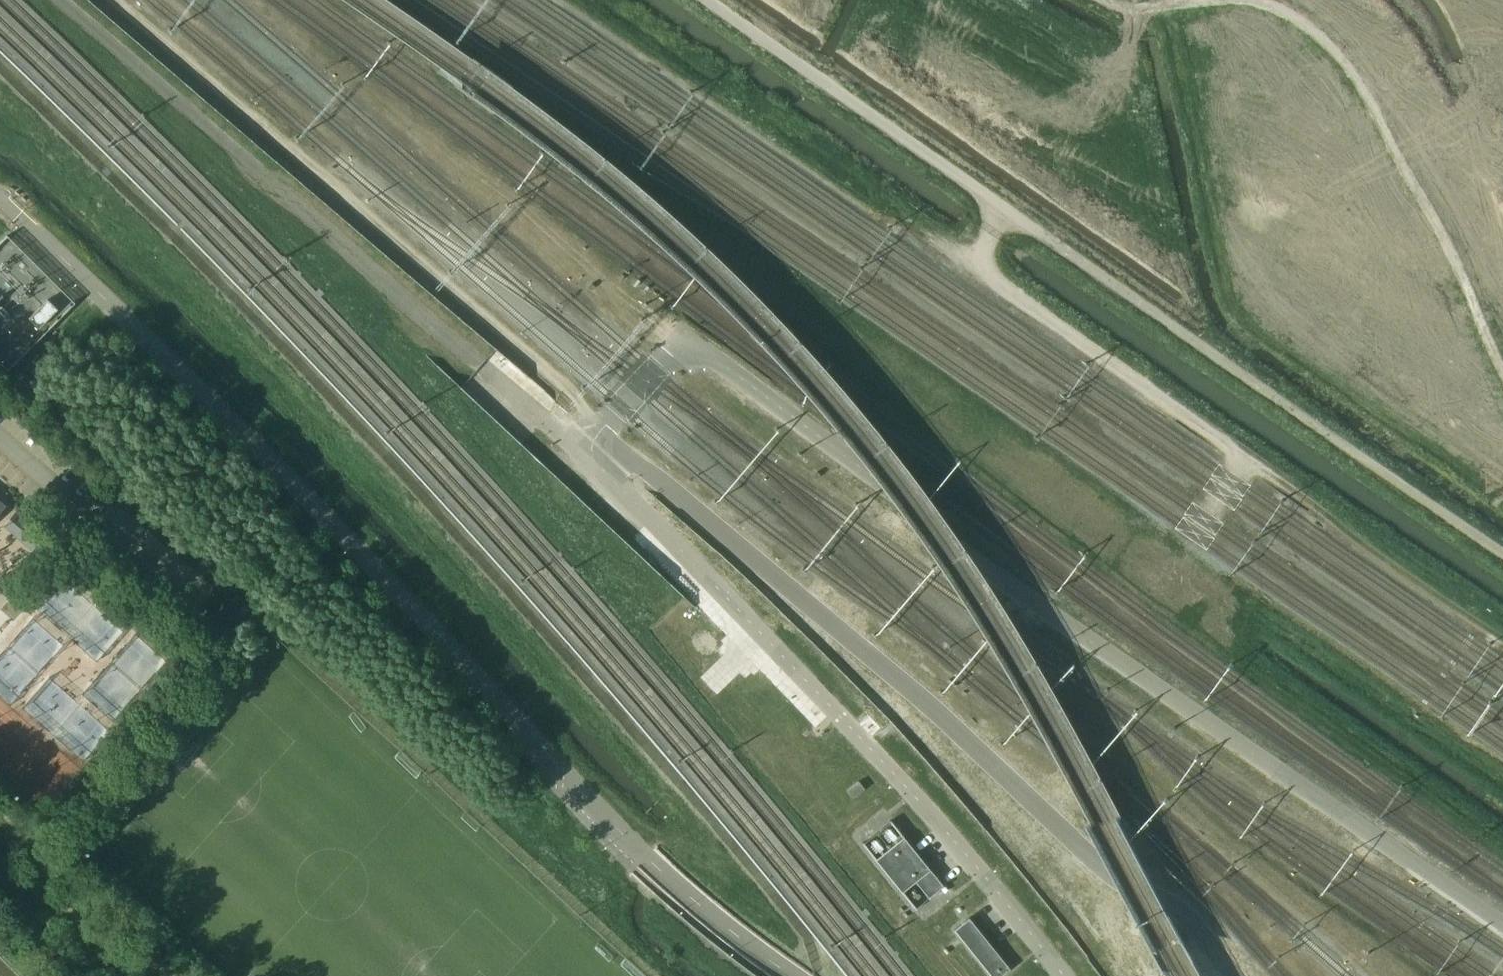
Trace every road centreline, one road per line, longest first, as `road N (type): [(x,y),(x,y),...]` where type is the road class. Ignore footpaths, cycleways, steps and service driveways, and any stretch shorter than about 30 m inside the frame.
road 1 (track): [(114,0),(564,387),(598,433)]

